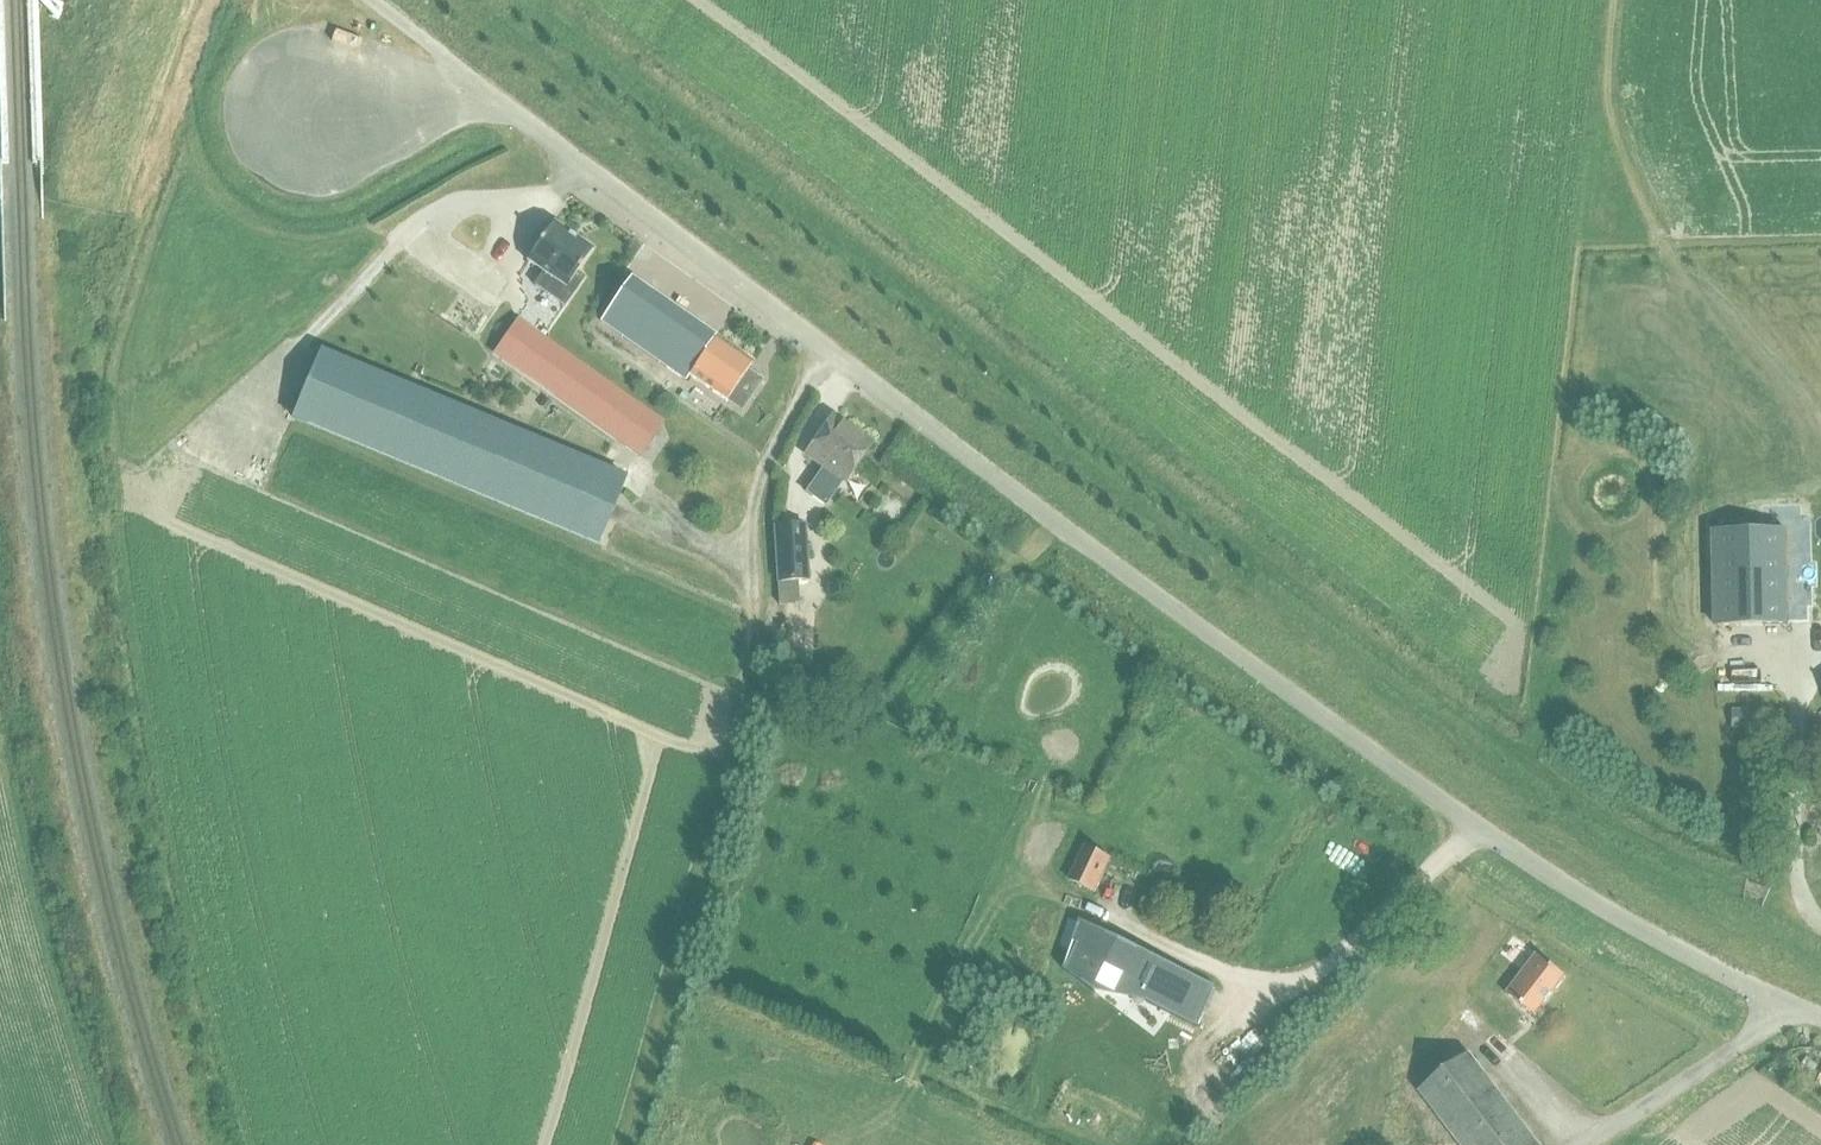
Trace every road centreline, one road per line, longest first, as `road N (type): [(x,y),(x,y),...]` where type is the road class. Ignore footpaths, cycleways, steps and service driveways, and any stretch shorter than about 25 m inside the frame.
road 1 (unclassified): [(1820,1018),(1680,952),(1510,850),(960,451),(374,0)]
road 2 (unclassified): [(1820,917),(1801,890),(1797,860),(1798,689)]

